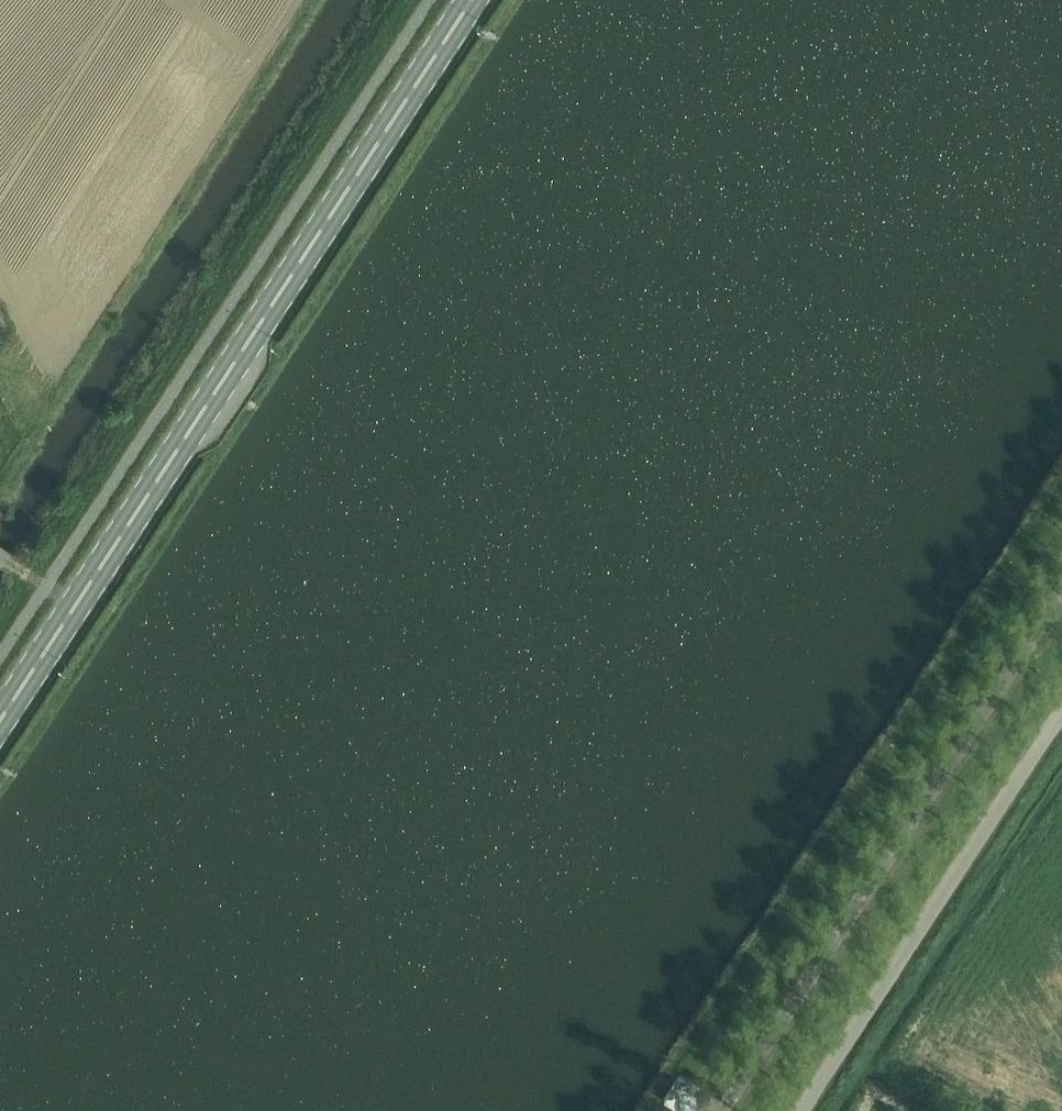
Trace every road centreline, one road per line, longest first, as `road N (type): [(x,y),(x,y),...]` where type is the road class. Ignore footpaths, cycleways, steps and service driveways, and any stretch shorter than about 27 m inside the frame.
road 1 (primary): [(0,721),(467,0)]
road 2 (unclassified): [(804,1110),(1061,716)]

